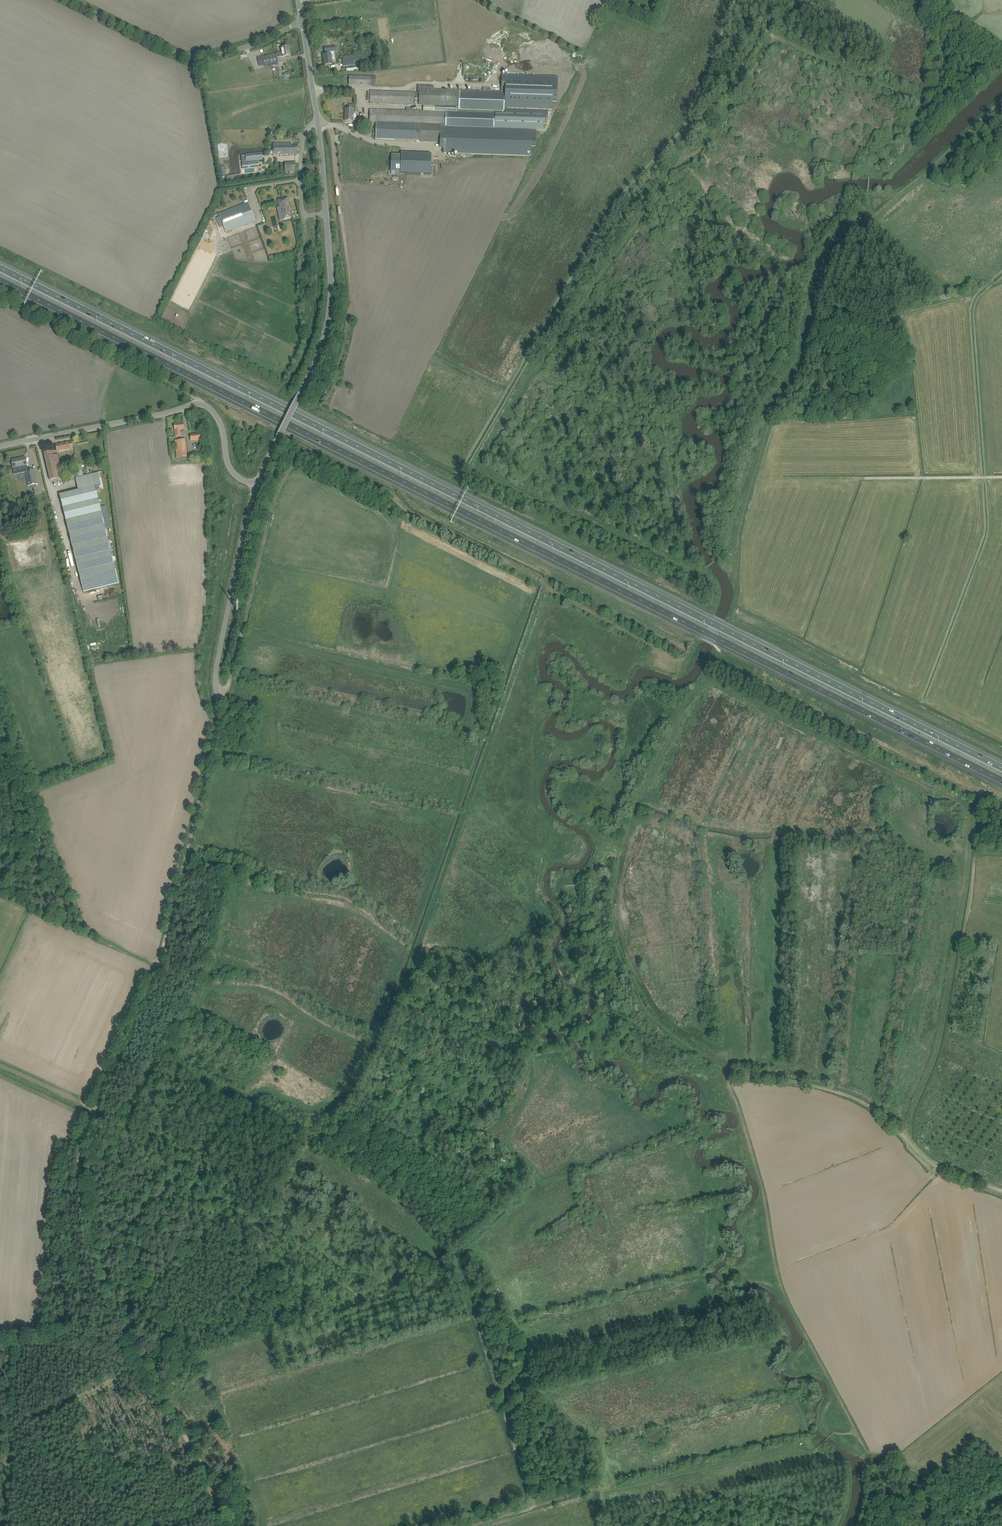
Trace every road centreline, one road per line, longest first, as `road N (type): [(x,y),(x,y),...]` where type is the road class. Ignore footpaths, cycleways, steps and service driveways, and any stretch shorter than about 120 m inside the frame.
road 1 (motorway): [(1001,765),(0,266)]
road 2 (motorway): [(0,281),(1001,780)]
road 3 (track): [(159,961),(77,1156),(105,1296),(182,1425),(217,1525)]
road 4 (unclassified): [(159,961),(219,708),(216,665),(255,485)]
road 5 (unclassified): [(0,445),(195,407),(215,416),(234,474),(255,485)]
road 6 (track): [(1001,1191),(941,1168),(848,1096),(727,1078)]
road 7 (unclassified): [(255,485),(326,328),(325,215)]
road 8 (track): [(73,0),(191,60),(241,50),(301,21)]
road 9 (track): [(765,34),(686,154)]
road 10 (unclassified): [(319,120),(298,0)]
road 11 (unclassified): [(325,215),(302,209),(302,139),(319,120)]

